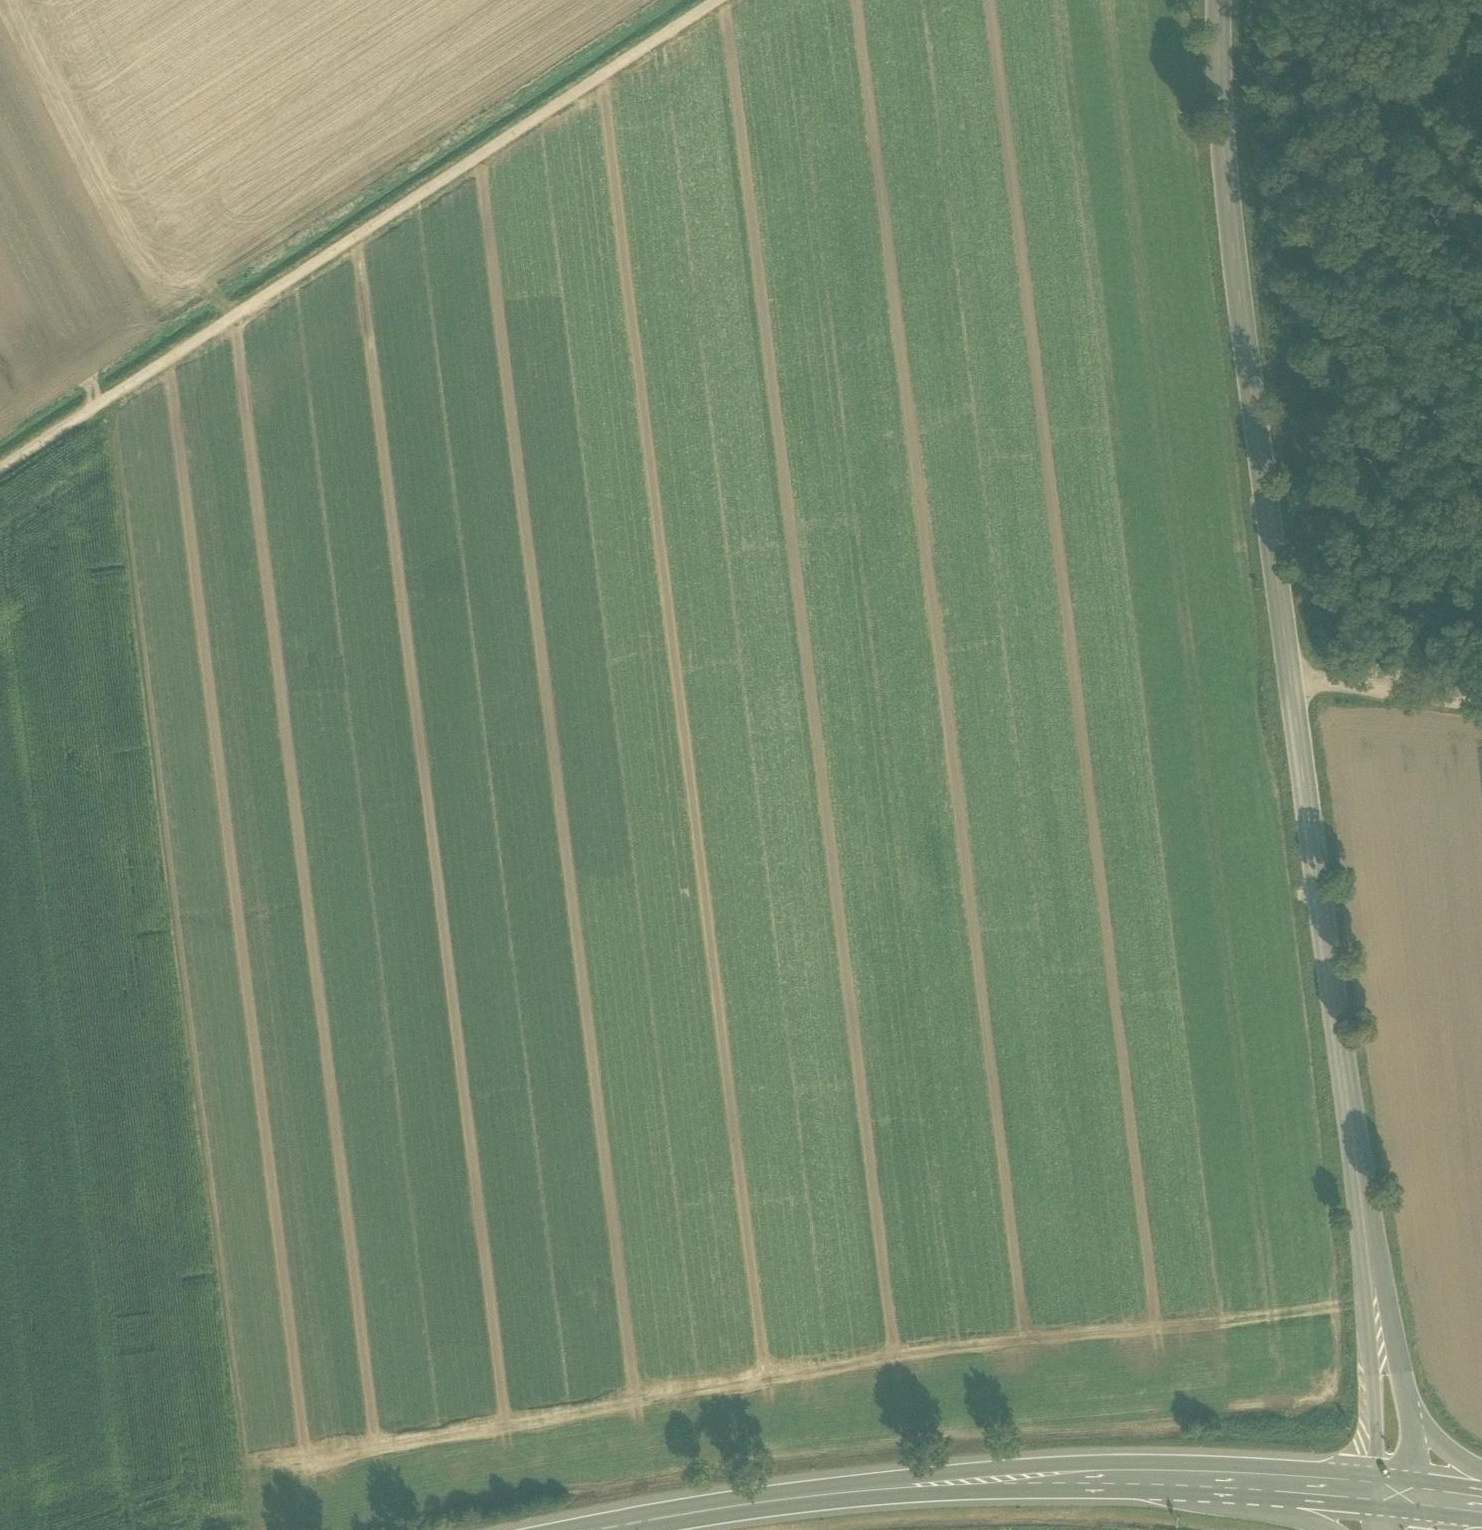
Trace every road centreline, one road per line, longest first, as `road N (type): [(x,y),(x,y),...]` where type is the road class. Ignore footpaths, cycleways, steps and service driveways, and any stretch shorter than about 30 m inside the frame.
road 1 (tertiary): [(1392,1493),(1373,1288),(1230,232),(1216,0)]
road 2 (track): [(719,0),(0,471)]
road 3 (secondary): [(596,1529),(843,1493),(1071,1476),(1392,1493)]
road 4 (track): [(1287,674),(1481,696)]

